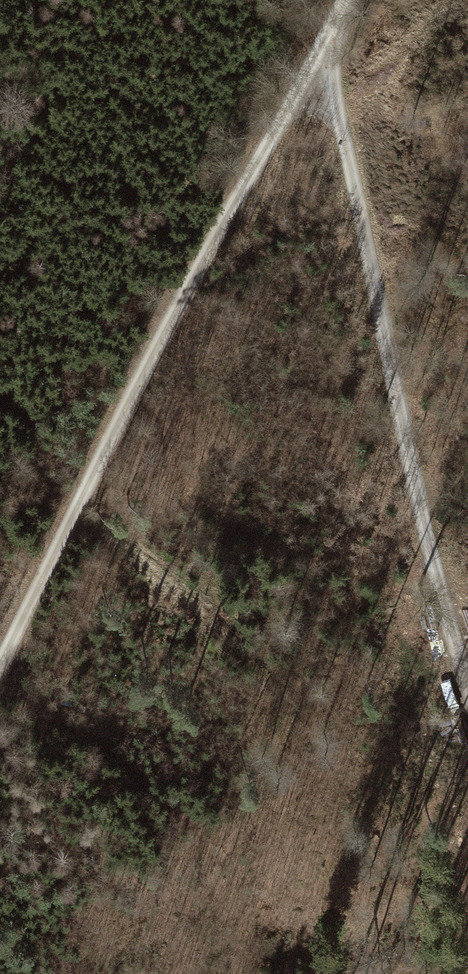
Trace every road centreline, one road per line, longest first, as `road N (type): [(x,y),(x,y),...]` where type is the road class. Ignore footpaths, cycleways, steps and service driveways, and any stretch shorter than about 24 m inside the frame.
road 1 (track): [(0,665),(180,298),(344,0)]
road 2 (track): [(467,679),(435,576),(324,38)]

